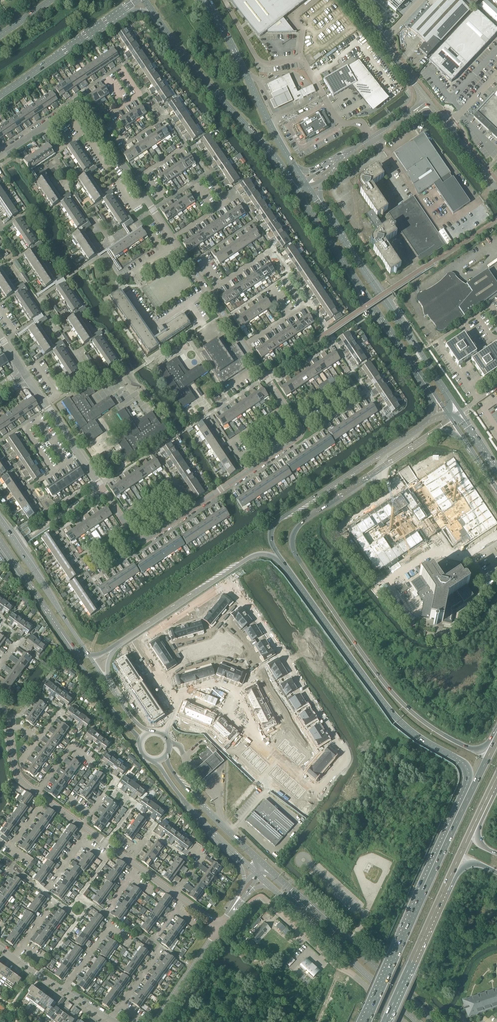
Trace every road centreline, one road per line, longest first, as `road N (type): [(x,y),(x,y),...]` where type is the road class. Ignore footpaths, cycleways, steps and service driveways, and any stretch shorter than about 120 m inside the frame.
road 1 (residential): [(268,751),(318,797),(346,759),(232,581),(142,644),(176,696)]
road 2 (primary): [(496,736),(477,750),(465,747),(405,706),(292,544),(309,517),(437,432)]
road 3 (primary): [(283,564),(388,706),(460,761),(473,785)]
road 4 (primary): [(473,785),(365,1021)]
road 5 (secondary): [(296,191),(435,395)]
road 6 (secondary): [(461,414),(326,214)]
road 7 (primary): [(430,421),(275,524),(272,542),(283,564)]
road 8 (secondary): [(154,14),(296,191)]
road 9 (residential): [(244,345),(299,434),(228,484)]
road 10 (secondary): [(295,168),(204,0)]
road 11 (primary): [(123,642),(247,560),(270,556),(283,564)]
road 12 (primary): [(387,1021),(455,869)]
road 13 (secondary): [(89,656),(0,520)]
road 14 (secondary): [(263,866),(164,757)]
road 15 (residential): [(44,403),(126,525)]
road 16 (secondary): [(0,96),(120,12)]
road 17 (residential): [(268,751),(239,691),(215,682),(176,696)]
road 18 (unclassified): [(323,180),(430,104)]
road 19 (unclassified): [(426,99),(319,170)]
road 20 (secondary): [(0,540),(71,646)]
road 21 (secondary): [(436,1021),(342,937)]
road 22 (secondary): [(155,760),(235,855)]
road 23 (secondary): [(71,646),(142,743)]

